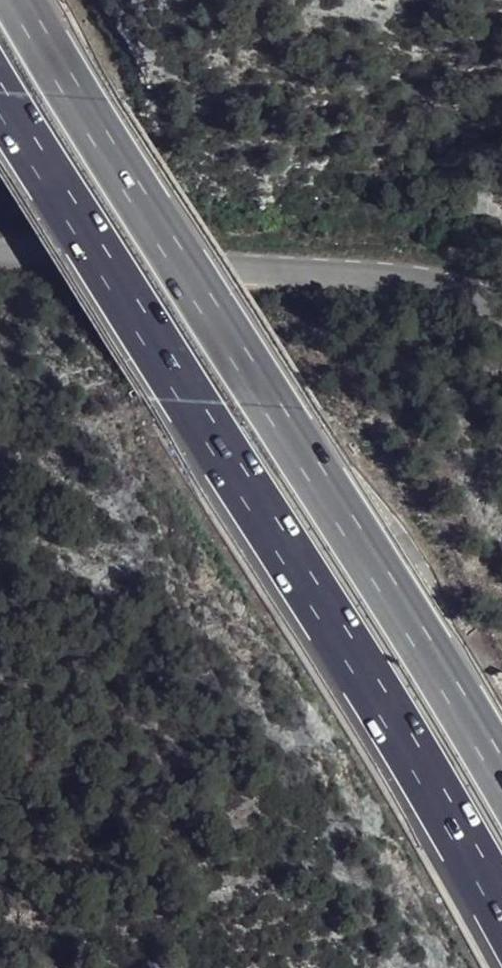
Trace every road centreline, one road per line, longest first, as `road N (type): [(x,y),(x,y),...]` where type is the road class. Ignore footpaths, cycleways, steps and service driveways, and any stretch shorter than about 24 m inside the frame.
road 1 (motorway): [(0,90),(501,935)]
road 2 (motorway): [(501,778),(21,0)]
road 3 (tertiary): [(0,247),(364,259),(450,277),(501,300)]

